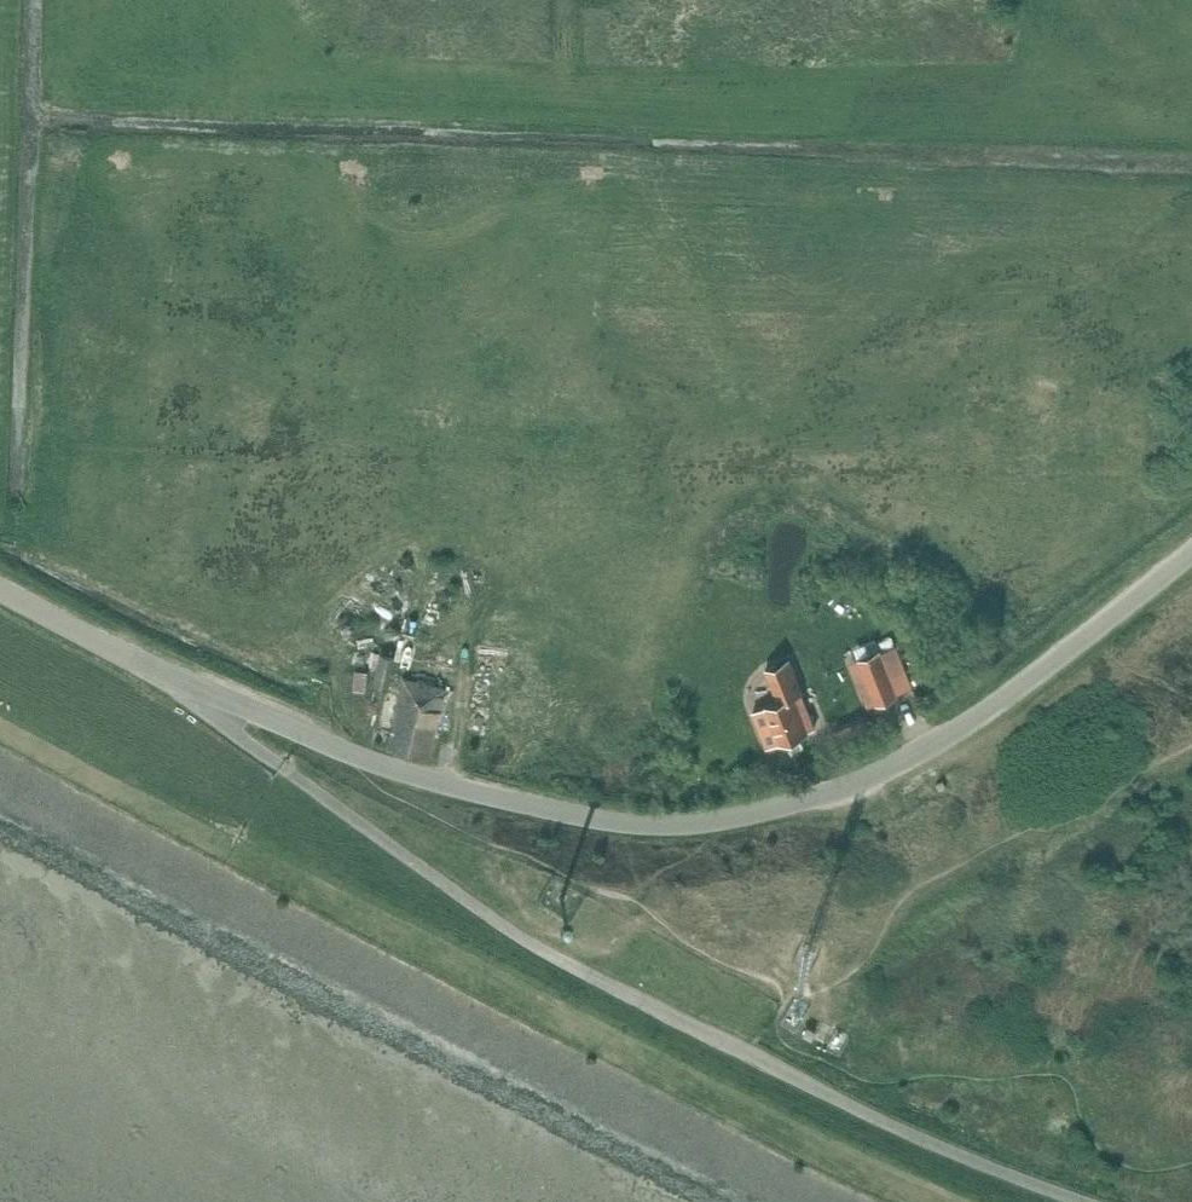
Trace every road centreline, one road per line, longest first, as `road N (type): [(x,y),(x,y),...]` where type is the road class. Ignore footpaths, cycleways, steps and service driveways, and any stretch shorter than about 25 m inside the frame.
road 1 (unclassified): [(0,593),(198,694),(445,785),(581,820),(714,828),(820,802),(927,753),(1191,560)]

